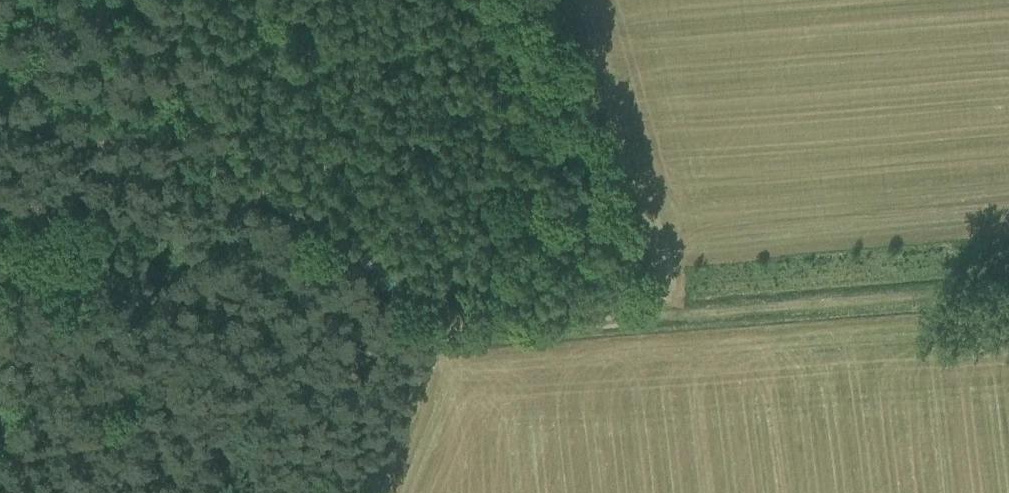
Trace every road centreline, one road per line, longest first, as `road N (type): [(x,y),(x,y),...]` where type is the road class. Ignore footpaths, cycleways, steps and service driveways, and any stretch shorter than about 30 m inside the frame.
road 1 (track): [(0,111),(248,184),(333,225),(437,317),(492,330),(1008,287)]
road 2 (track): [(368,492),(437,317)]

